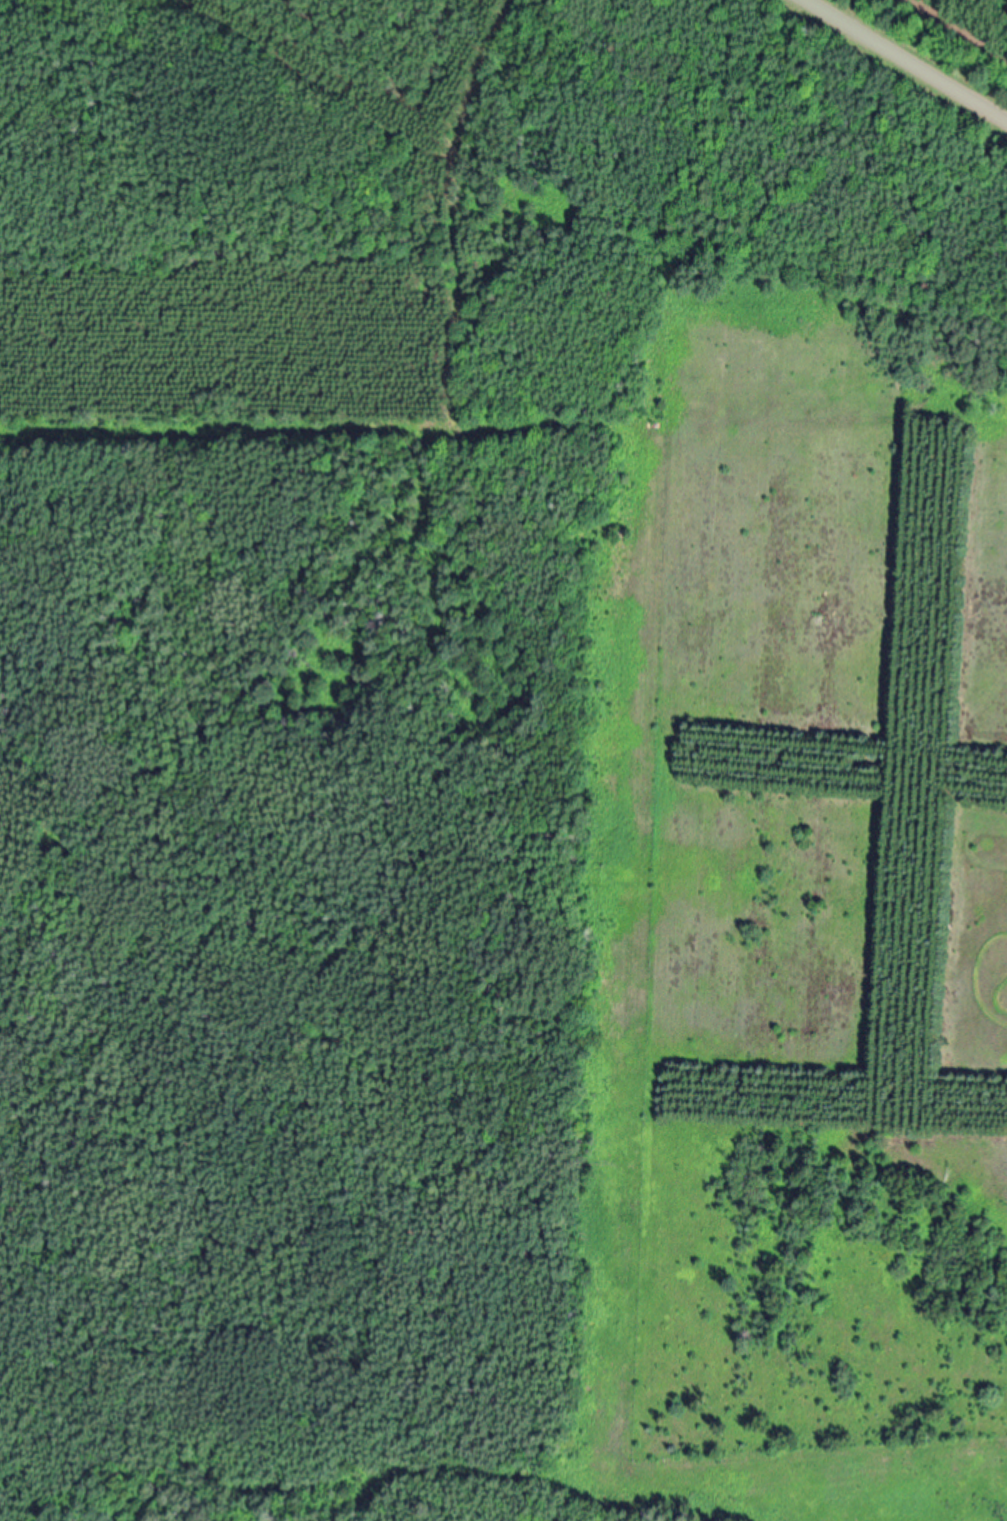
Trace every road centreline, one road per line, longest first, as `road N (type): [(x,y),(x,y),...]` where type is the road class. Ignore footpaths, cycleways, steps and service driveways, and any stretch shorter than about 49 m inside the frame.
road 1 (residential): [(808,0),(1006,119)]
road 2 (track): [(903,0),(1006,62)]

